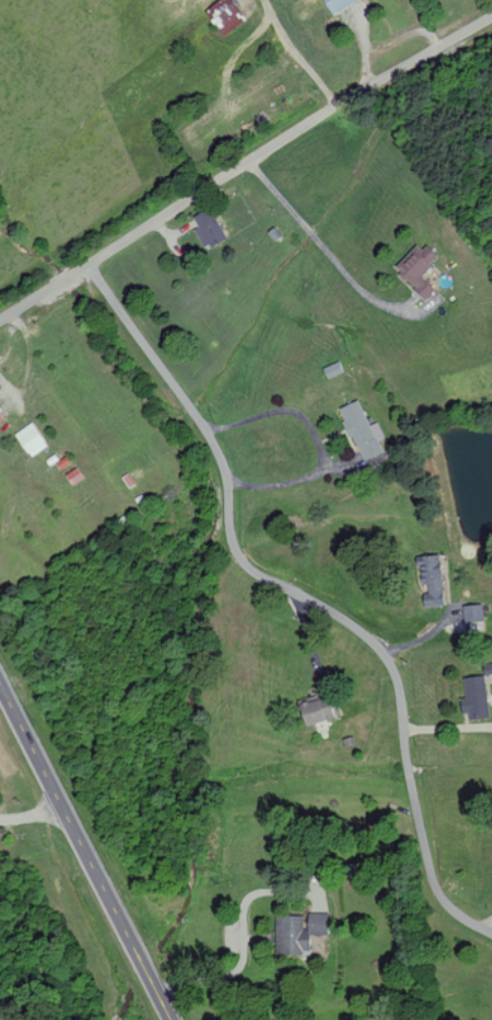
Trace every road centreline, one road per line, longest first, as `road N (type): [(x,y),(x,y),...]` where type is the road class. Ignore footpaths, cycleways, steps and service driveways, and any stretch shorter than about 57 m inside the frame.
road 1 (residential): [(89,264),(212,442),(239,558),(349,623),(389,662),(437,889),(491,934)]
road 2 (residential): [(60,283),(491,17)]
road 3 (primary): [(172,1019),(0,683)]

